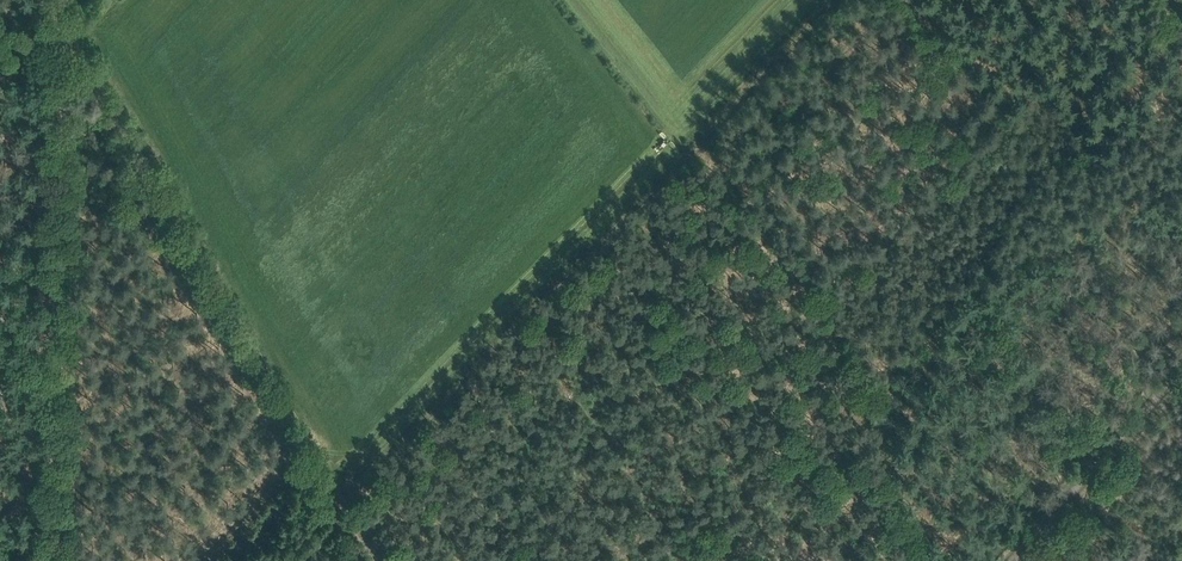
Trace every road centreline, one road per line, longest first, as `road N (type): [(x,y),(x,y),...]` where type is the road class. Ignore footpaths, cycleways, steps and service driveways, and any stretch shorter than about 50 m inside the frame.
road 1 (track): [(340,500),(842,0)]
road 2 (track): [(377,560),(63,20)]
road 3 (track): [(63,20),(53,560)]
road 4 (track): [(1016,560),(1181,370)]

